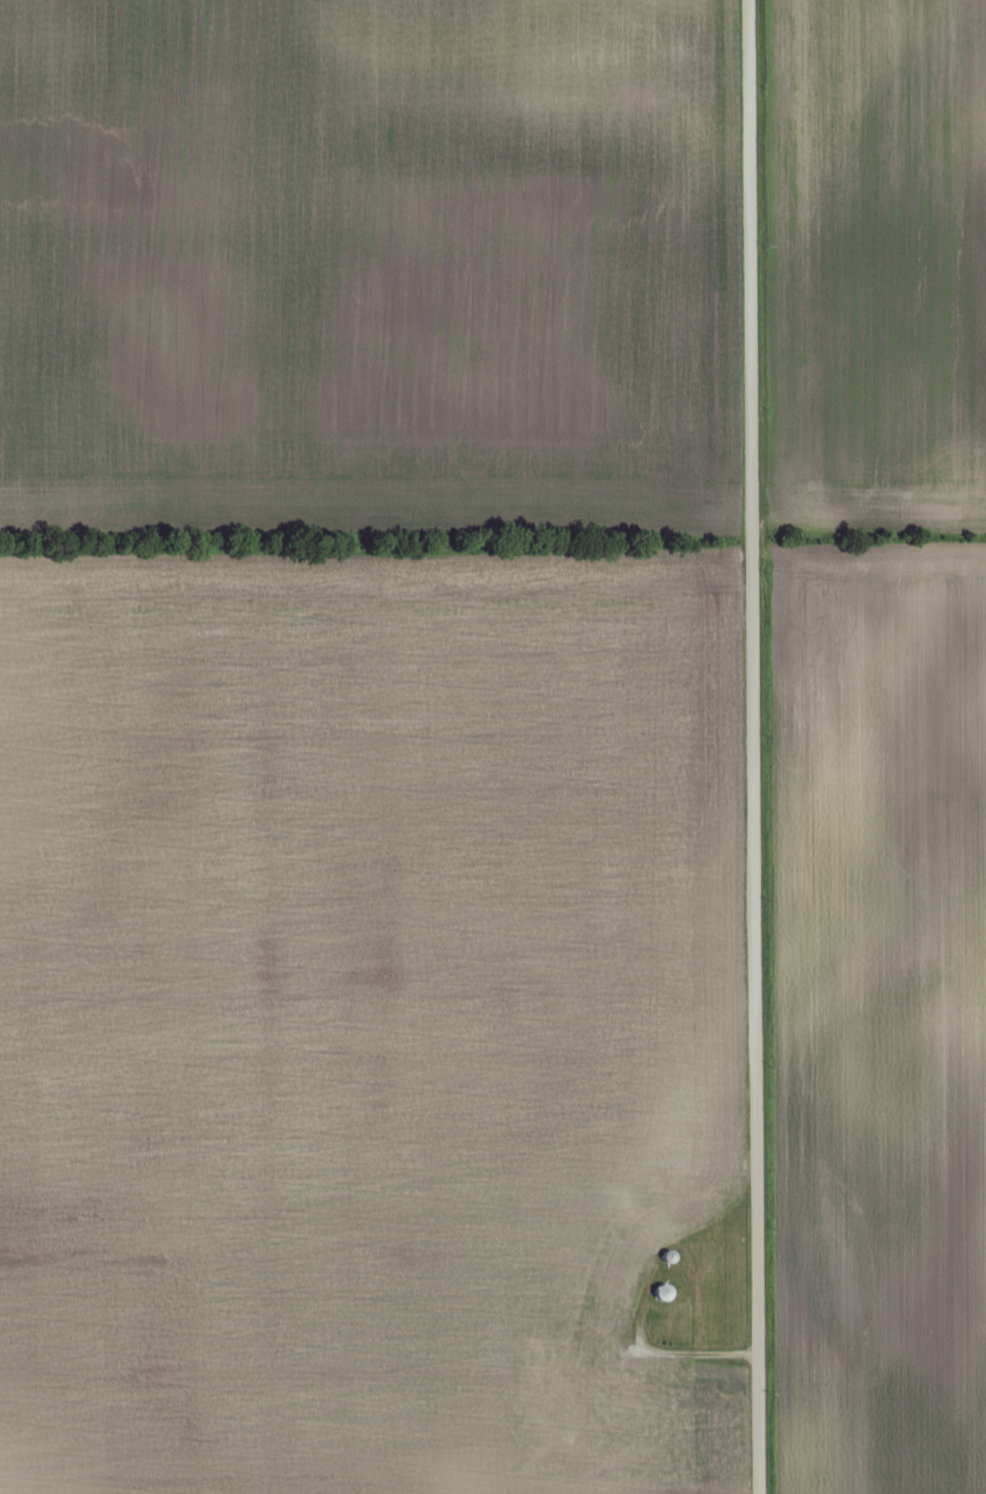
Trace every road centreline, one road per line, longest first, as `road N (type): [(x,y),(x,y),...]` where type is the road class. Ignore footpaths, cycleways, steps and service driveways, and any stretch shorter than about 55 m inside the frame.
road 1 (residential): [(753,1493),(742,0)]

